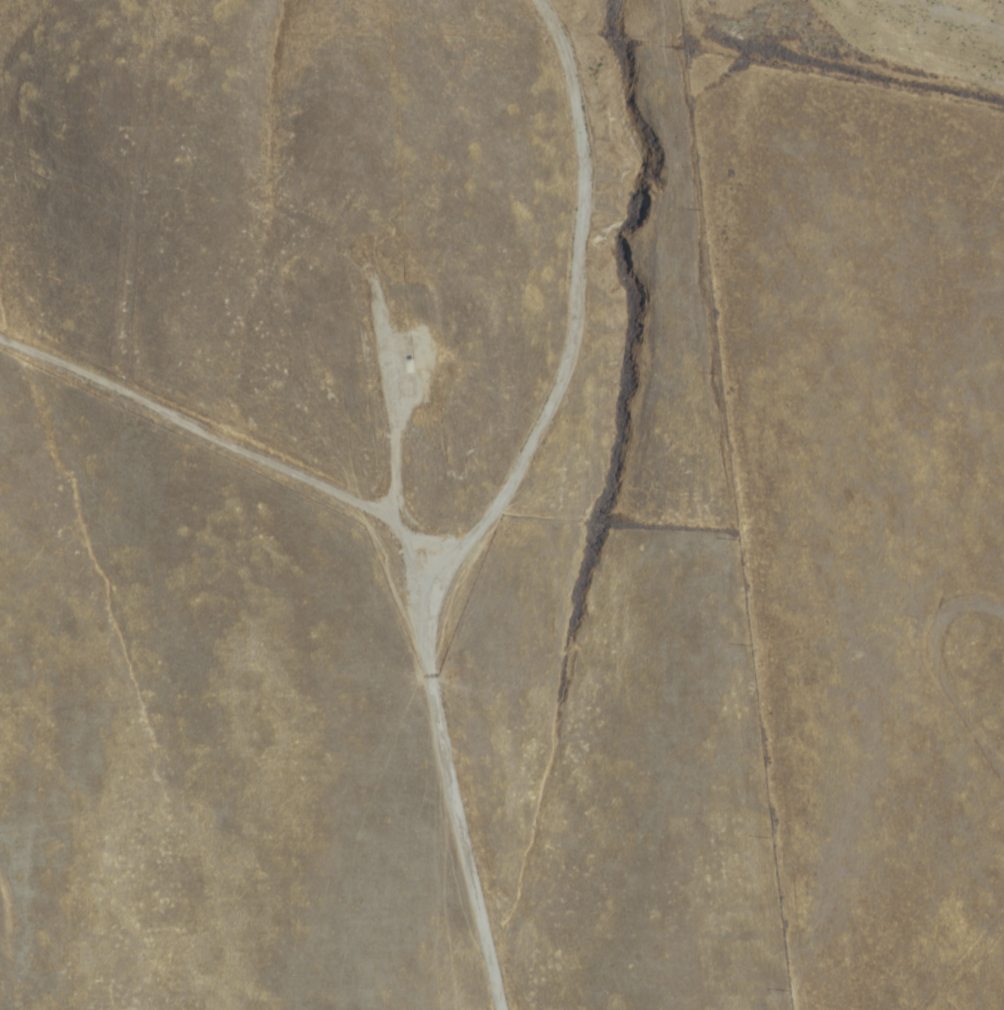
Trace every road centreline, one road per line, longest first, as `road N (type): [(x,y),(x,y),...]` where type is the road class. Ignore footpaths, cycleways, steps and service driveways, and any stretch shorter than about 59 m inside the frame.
road 1 (residential): [(504,1009),(447,783),(434,653),(443,591),(552,440),(604,304),(604,153),(551,0)]
road 2 (track): [(443,591),(0,386)]

